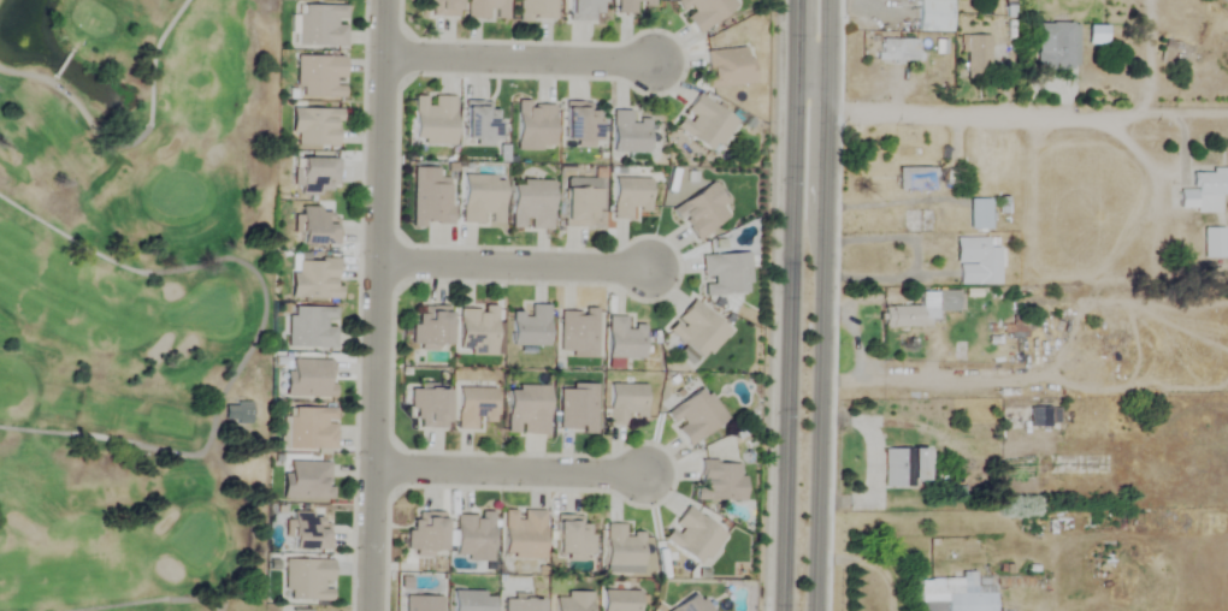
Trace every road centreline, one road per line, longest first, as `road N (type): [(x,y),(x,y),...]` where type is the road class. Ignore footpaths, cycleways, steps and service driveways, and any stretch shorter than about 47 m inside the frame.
road 1 (track): [(858,372),(1014,370),(1046,356),(1147,208),(1153,168),(1122,136),(1086,118),(823,112)]
road 2 (residential): [(386,0),(368,610)]
road 3 (secondary): [(811,610),(826,0)]
road 4 (secondary): [(797,0),(783,610)]
road 5 (residential): [(372,465),(644,471)]
road 6 (residential): [(378,260),(650,266)]
road 7 (residential): [(385,53),(655,60)]
road 8 (track): [(819,312),(852,318),(858,372),(817,379)]

